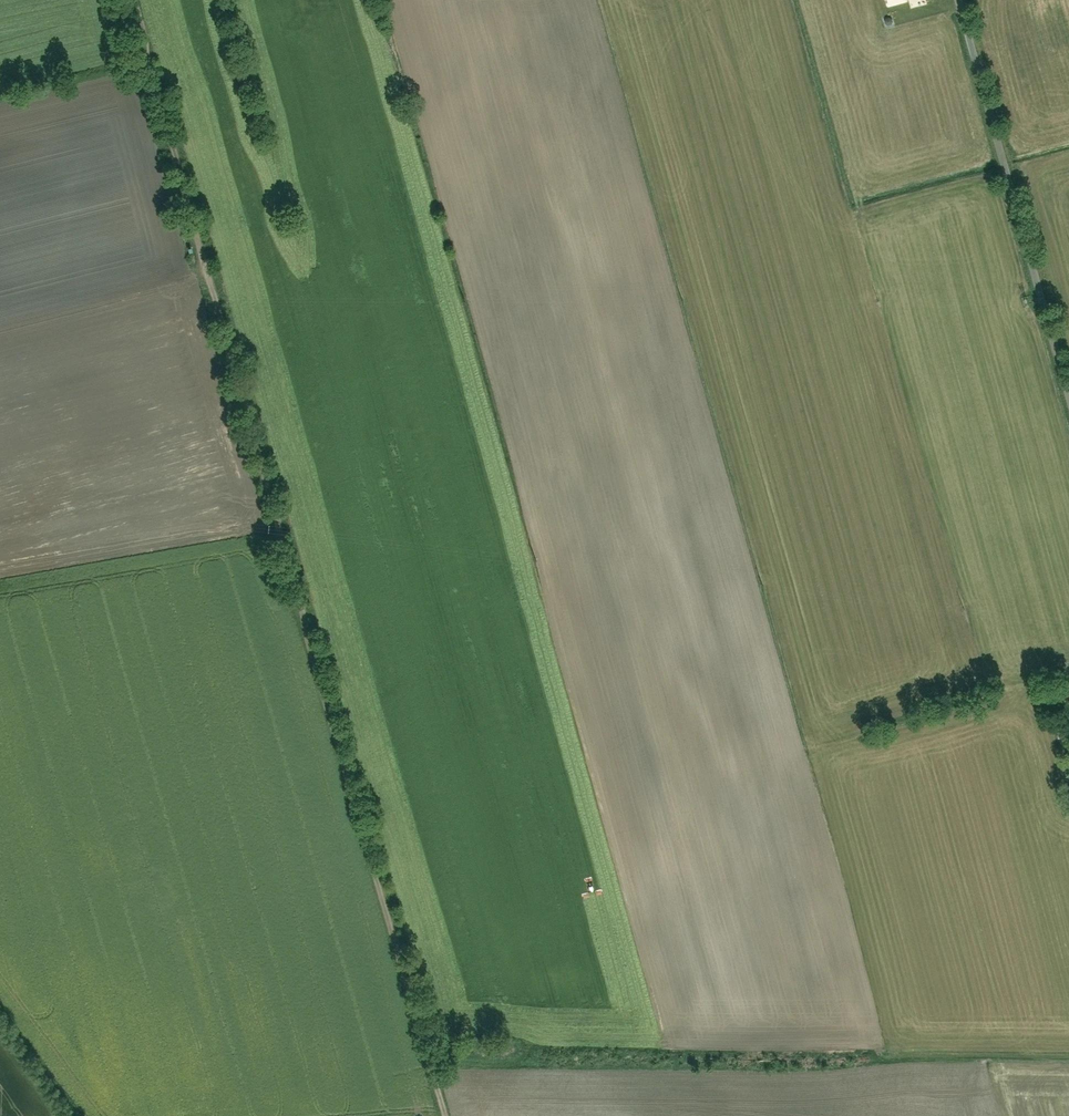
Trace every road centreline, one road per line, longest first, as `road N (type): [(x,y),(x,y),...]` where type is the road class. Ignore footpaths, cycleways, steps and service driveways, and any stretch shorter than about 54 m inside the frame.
road 1 (track): [(447,1115),(134,0)]
road 2 (residential): [(1068,405),(958,0)]

